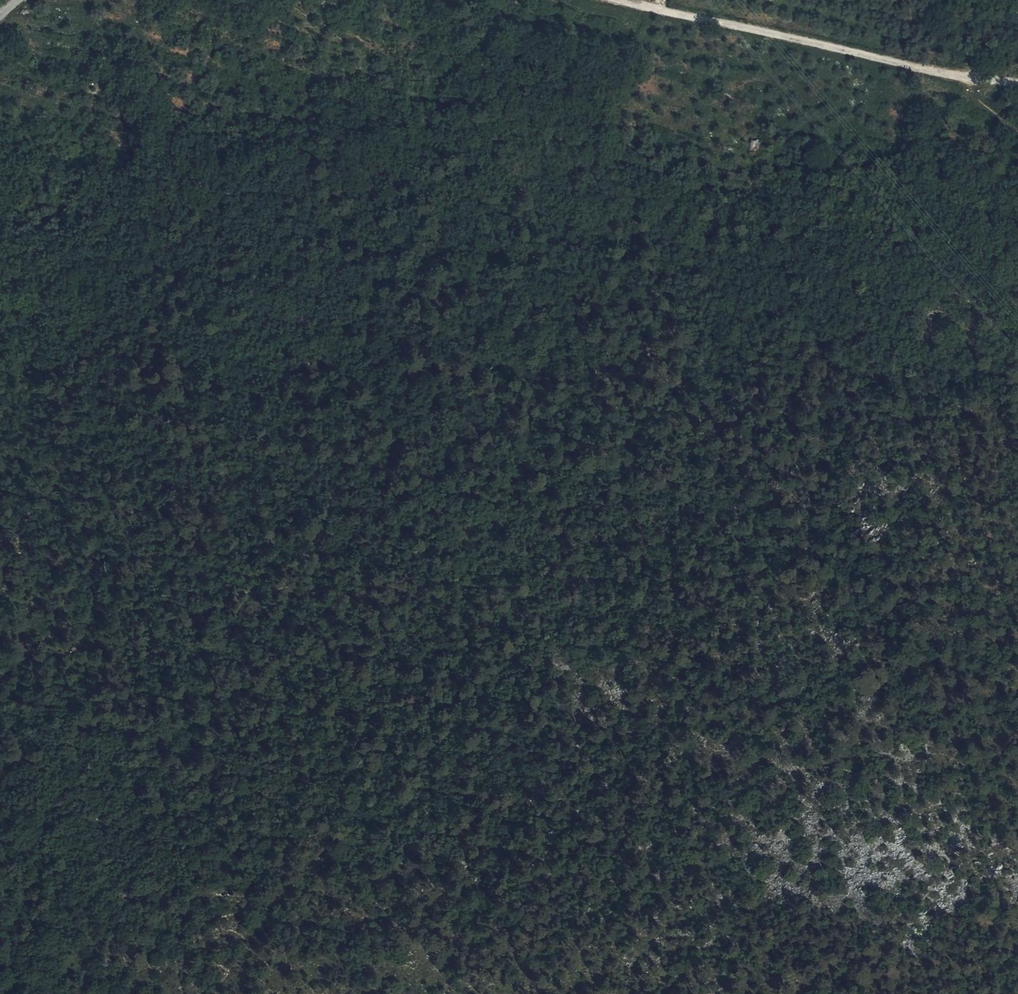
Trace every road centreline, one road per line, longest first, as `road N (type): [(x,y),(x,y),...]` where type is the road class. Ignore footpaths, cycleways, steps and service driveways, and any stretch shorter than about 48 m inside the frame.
road 1 (track): [(622,0),(951,76),(1017,82)]

